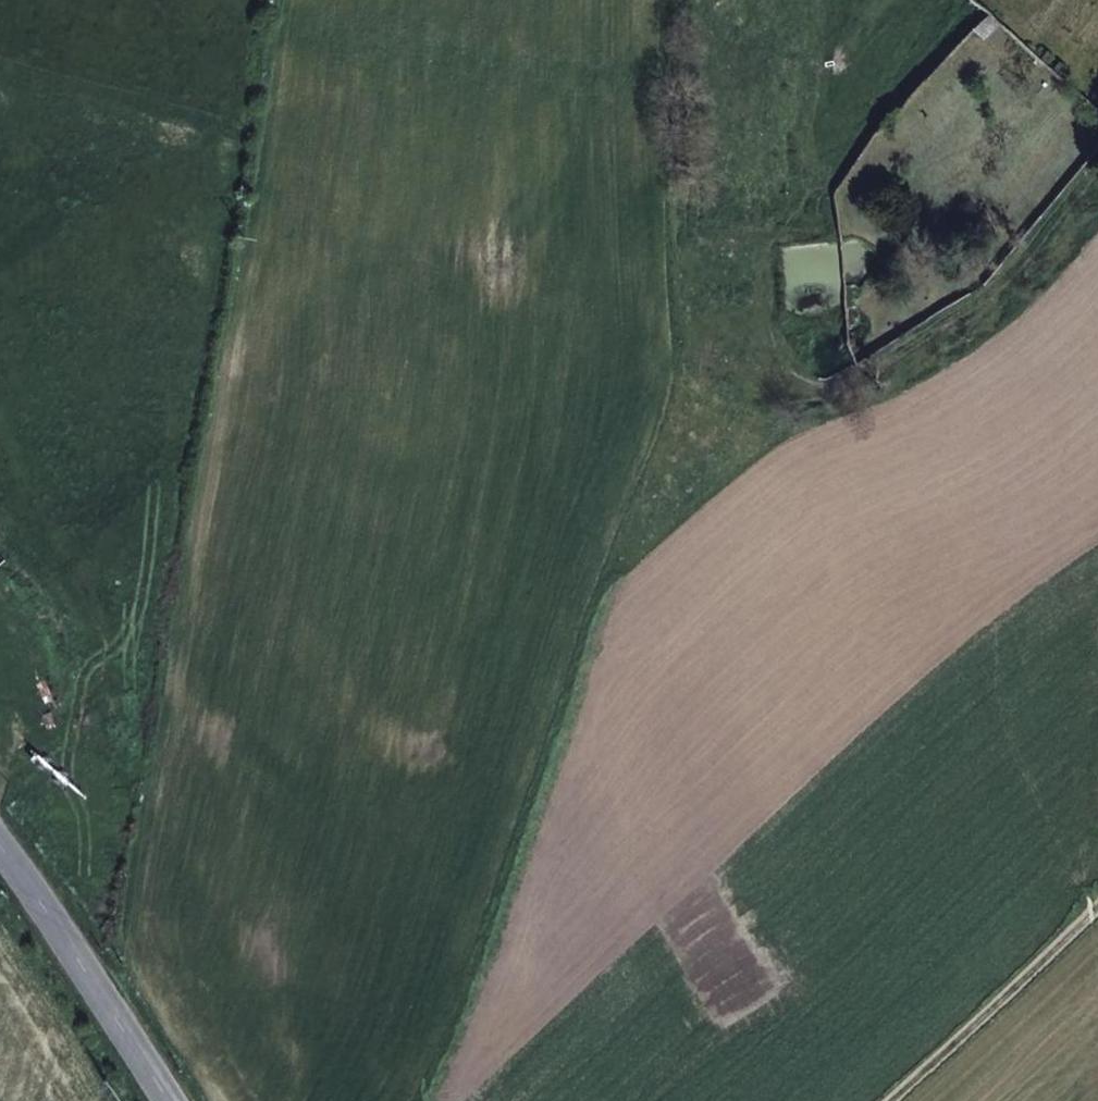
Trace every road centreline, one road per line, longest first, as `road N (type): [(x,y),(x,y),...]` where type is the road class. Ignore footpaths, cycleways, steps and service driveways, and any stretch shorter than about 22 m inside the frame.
road 1 (tertiary): [(0,861),(93,966),(177,1100)]
road 2 (track): [(890,1100),(1097,906)]

